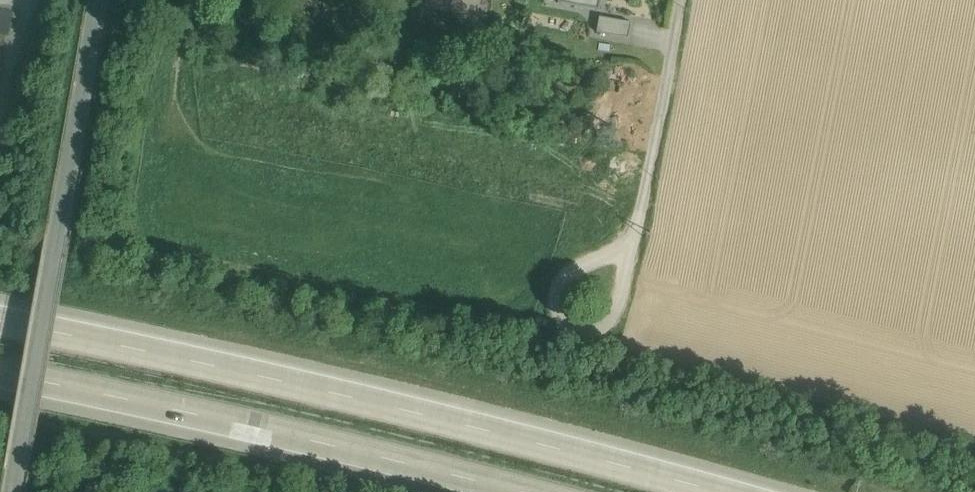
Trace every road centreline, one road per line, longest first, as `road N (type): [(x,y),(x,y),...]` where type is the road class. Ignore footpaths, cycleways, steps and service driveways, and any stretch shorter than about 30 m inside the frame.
road 1 (motorway): [(719,491),(343,396),(0,321)]
road 2 (motorway): [(0,374),(520,491)]
road 3 (unclassified): [(98,0),(13,491)]
road 4 (residential): [(680,0),(630,248)]
road 5 (residential): [(630,248),(618,305),(604,328),(569,324),(556,303),(564,277),(613,253)]

